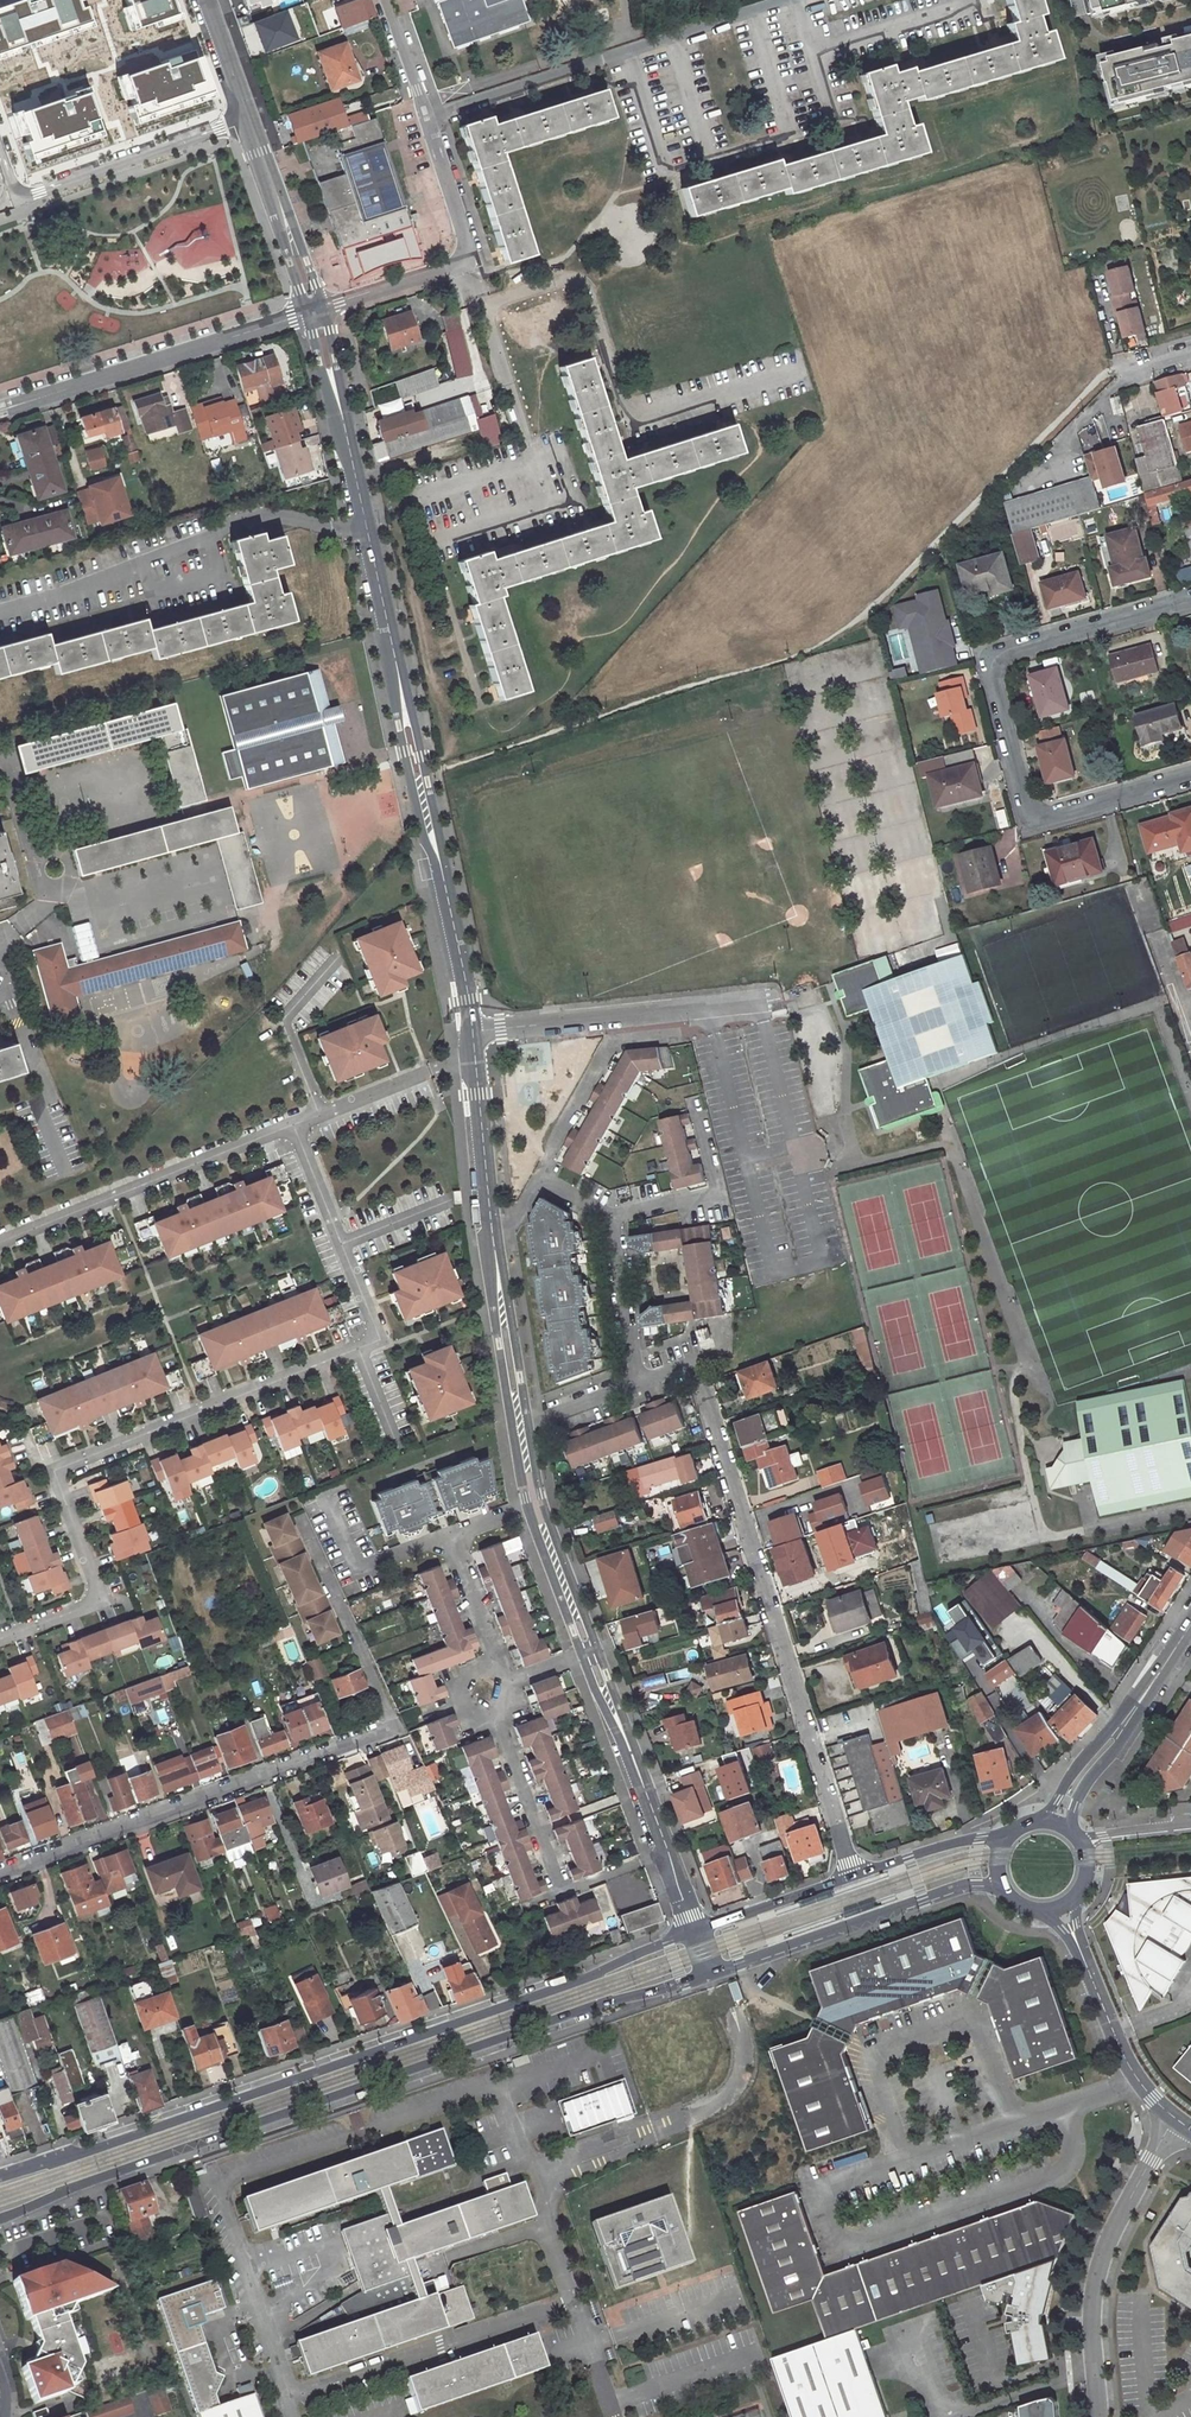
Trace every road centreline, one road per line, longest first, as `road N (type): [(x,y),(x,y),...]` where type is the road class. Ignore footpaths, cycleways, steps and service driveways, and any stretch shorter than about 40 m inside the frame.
road 1 (tertiary): [(0,2218),(604,2002),(712,1973)]
road 2 (tertiary): [(698,1932),(594,1975),(0,2178)]
road 3 (residential): [(0,1869),(390,1729),(307,1536)]
road 4 (residential): [(0,1652),(102,1613),(109,1596),(59,1490),(64,1469),(359,1349)]
road 5 (residential): [(854,1876),(691,1365)]
road 6 (residential): [(1190,603),(1012,655),(997,671),(1032,813),(1051,817),(1190,777)]
road 7 (unclassified): [(470,1030),(429,789),(366,526)]
road 8 (residential): [(366,526),(335,529),(259,515),(0,609)]
road 9 (residential): [(426,118),(785,0)]
road 10 (residential): [(313,311),(0,411)]
road 11 (residential): [(0,1244),(292,1129)]
road 12 (unclassified): [(1176,2126),(1103,2268),(1092,2326),(1101,2416)]
road 13 (tertiary): [(712,1973),(966,1883),(1002,1889)]
road 14 (residential): [(426,118),(463,232),(462,260),(313,311)]
road 15 (unclassified): [(470,1030),(758,1005)]
road 16 (residential): [(1060,1905),(1124,2053),(1176,2126)]
road 17 (residential): [(244,119),(16,198)]
road 18 (unclassified): [(366,526),(313,311)]
road 19 (unclassified): [(668,1854),(591,1651)]
road 20 (residential): [(536,1176),(609,1047),(676,1034)]
road 21 (residential): [(313,311),(244,119)]
road 22 (residential): [(611,1217),(712,1192),(718,1183),(698,1110)]
road 23 (tertiary): [(1159,1673),(1079,1762),(1042,1821)]
road 24 (residential): [(497,1717),(562,1894)]
road 25 (unclassified): [(519,1417),(488,1235)]
road 26 (tertiary): [(1067,1829),(1159,1673)]
road 27 (residential): [(332,963),(284,1022),(321,1118)]
road 28 (unclassified): [(488,1235),(474,1058)]
road 29 (residential): [(452,1539),(359,1574),(328,1505)]
road 30 (residential): [(637,1383),(611,1217)]
road 31 (tertiary): [(854,1876),(698,1932)]
road 32 (residential): [(321,1118),(474,1058)]
road 33 (unclassified): [(591,1651),(536,1504)]
road 34 (tertiary): [(1002,1842),(940,1847),(854,1876)]
road 35 (residential): [(452,1539),(501,1673)]
road 36 (residential): [(244,119),(201,0)]
road 37 (residential): [(426,118),(384,0)]
road 38 (residential): [(339,1245),(292,1129)]
road 39 (residential): [(519,1417),(637,1383)]

